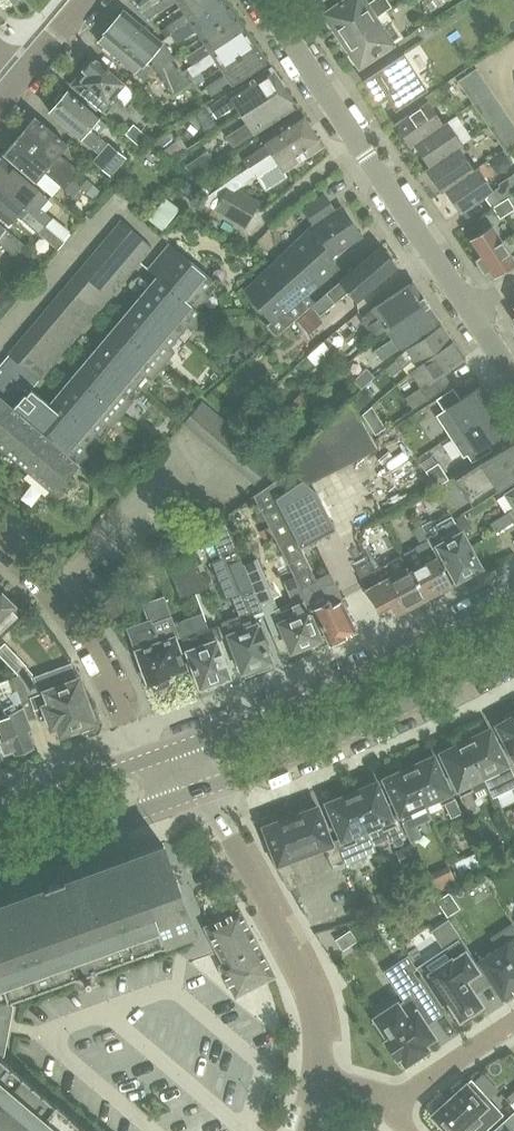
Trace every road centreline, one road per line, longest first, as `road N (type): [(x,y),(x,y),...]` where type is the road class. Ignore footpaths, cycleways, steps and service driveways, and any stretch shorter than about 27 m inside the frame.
road 1 (primary): [(513,599),(340,686),(140,762)]
road 2 (unclassified): [(469,311),(266,0)]
road 3 (primary): [(205,787),(319,743),(513,650)]
road 4 (unclassified): [(318,1076),(314,995),(205,787)]
road 5 (residential): [(0,549),(105,664),(140,762)]
road 6 (primary): [(0,861),(205,787)]
road 7 (residential): [(388,1105),(513,1022)]
road 8 (primary): [(140,762),(0,813)]

